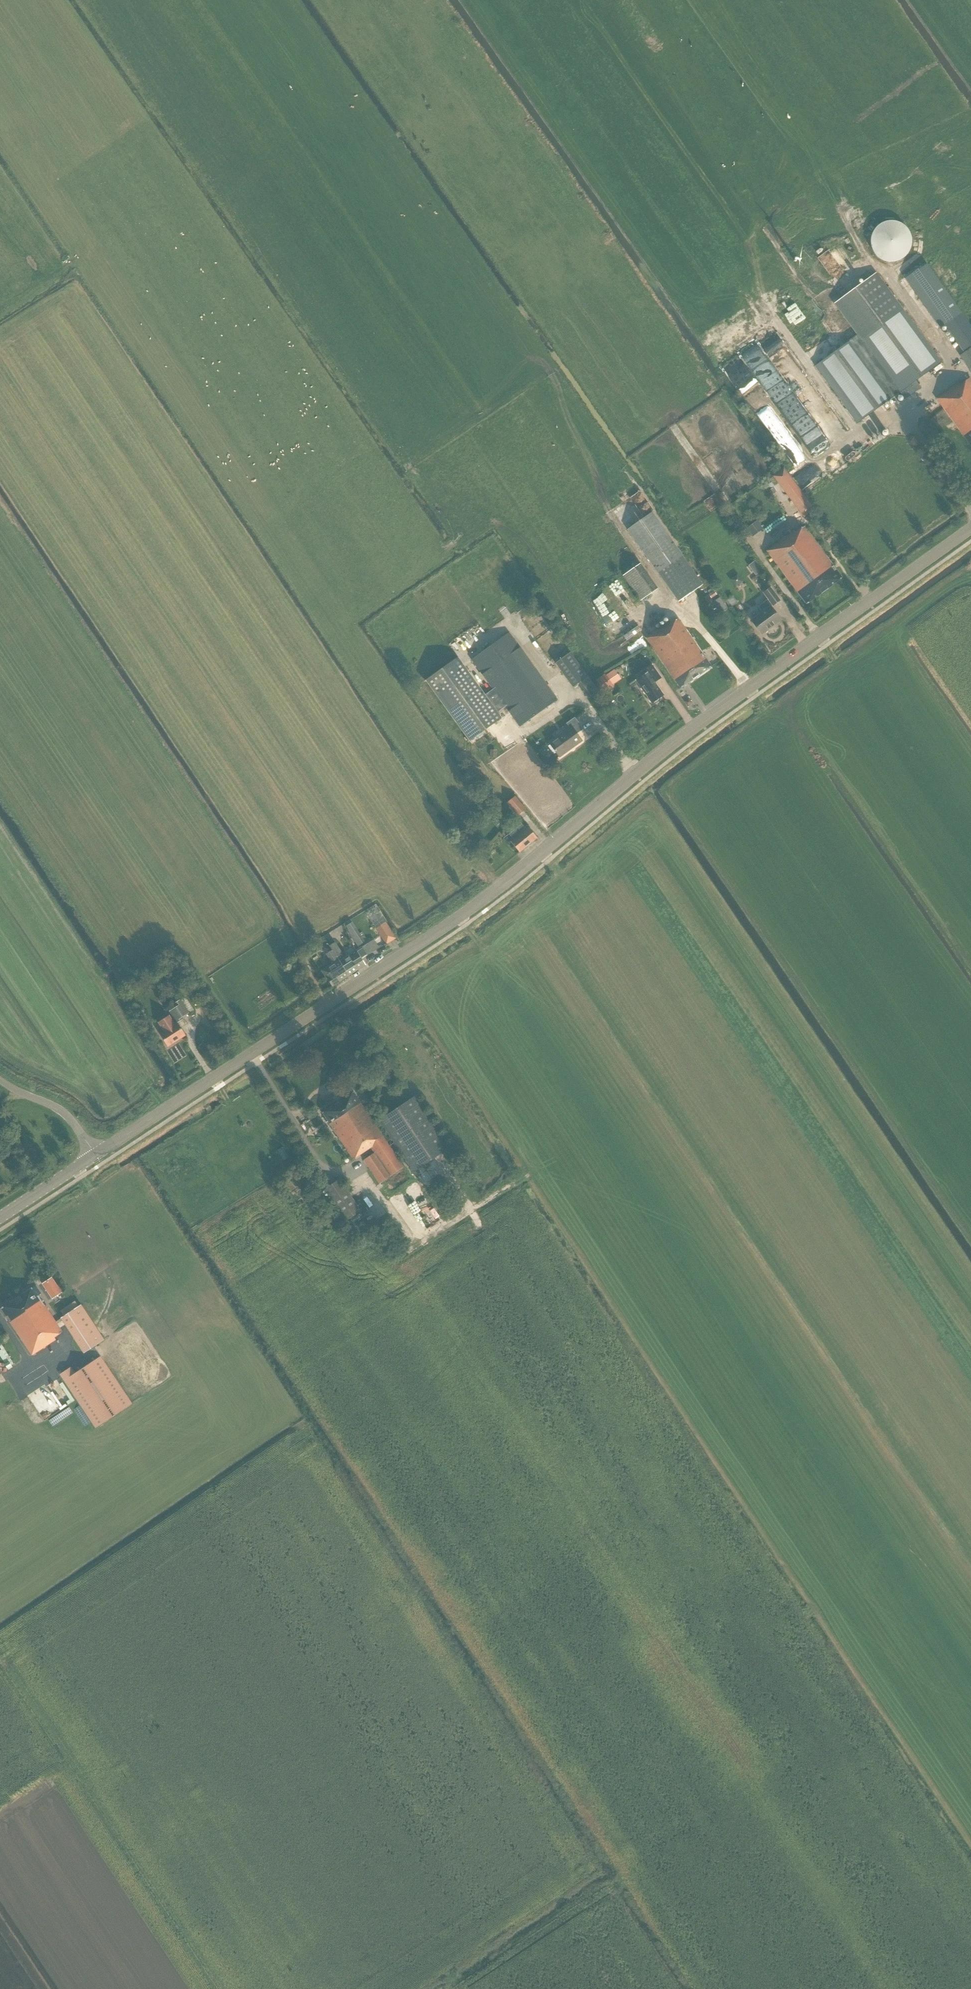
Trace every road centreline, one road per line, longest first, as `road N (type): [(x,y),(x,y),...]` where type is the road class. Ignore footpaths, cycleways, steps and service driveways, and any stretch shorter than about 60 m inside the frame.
road 1 (tertiary): [(93,1154),(458,917),(736,699),(970,529)]
road 2 (unclassified): [(93,1154),(65,1114),(0,1079)]

